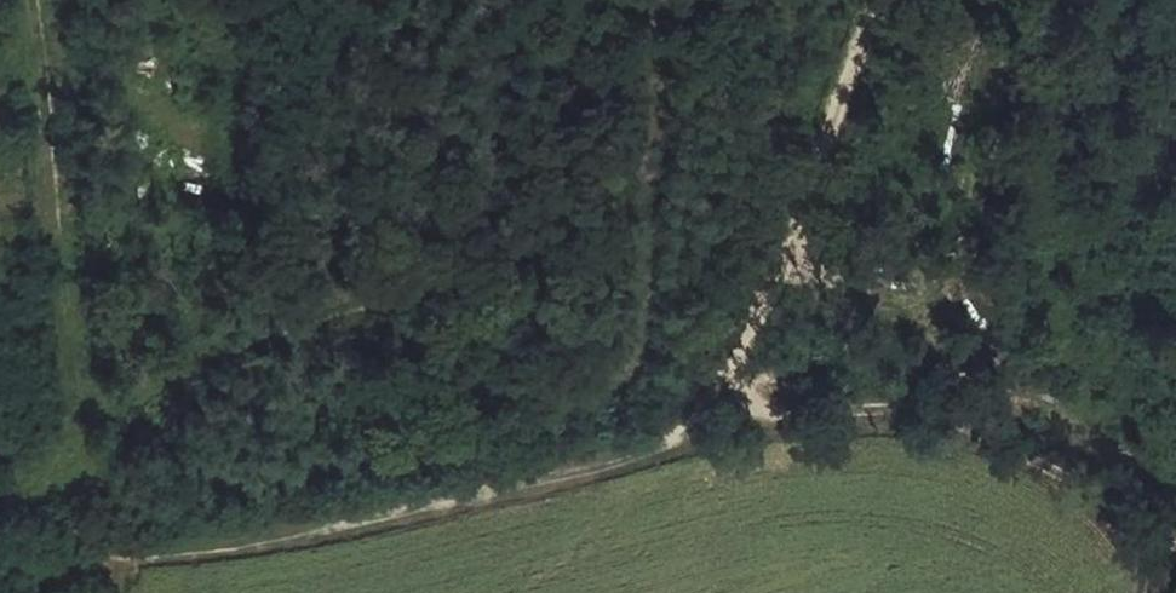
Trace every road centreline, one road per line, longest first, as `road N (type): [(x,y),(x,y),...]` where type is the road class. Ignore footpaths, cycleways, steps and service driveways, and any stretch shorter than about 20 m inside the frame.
road 1 (track): [(33,0),(77,460),(139,503),(188,505),(598,395),(636,367),(645,346),(662,0)]
road 2 (track): [(118,557),(247,546),(676,442),(727,398),(835,74),(868,0)]
road 3 (track): [(727,398),(817,410),(892,408),(989,436),(1175,544)]
road 4 (track): [(776,258),(895,306),(941,308),(984,296)]

